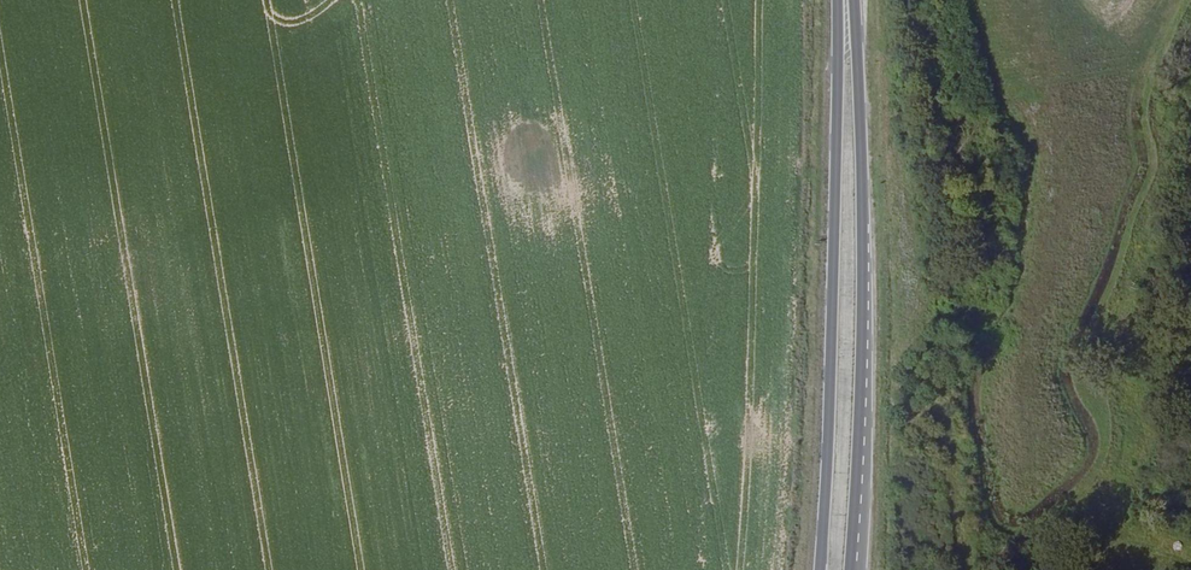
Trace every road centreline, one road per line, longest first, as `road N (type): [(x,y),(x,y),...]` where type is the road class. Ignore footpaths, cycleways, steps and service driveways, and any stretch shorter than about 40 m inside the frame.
road 1 (primary): [(838,0),(820,569)]
road 2 (primary): [(857,569),(864,303),(855,0)]

